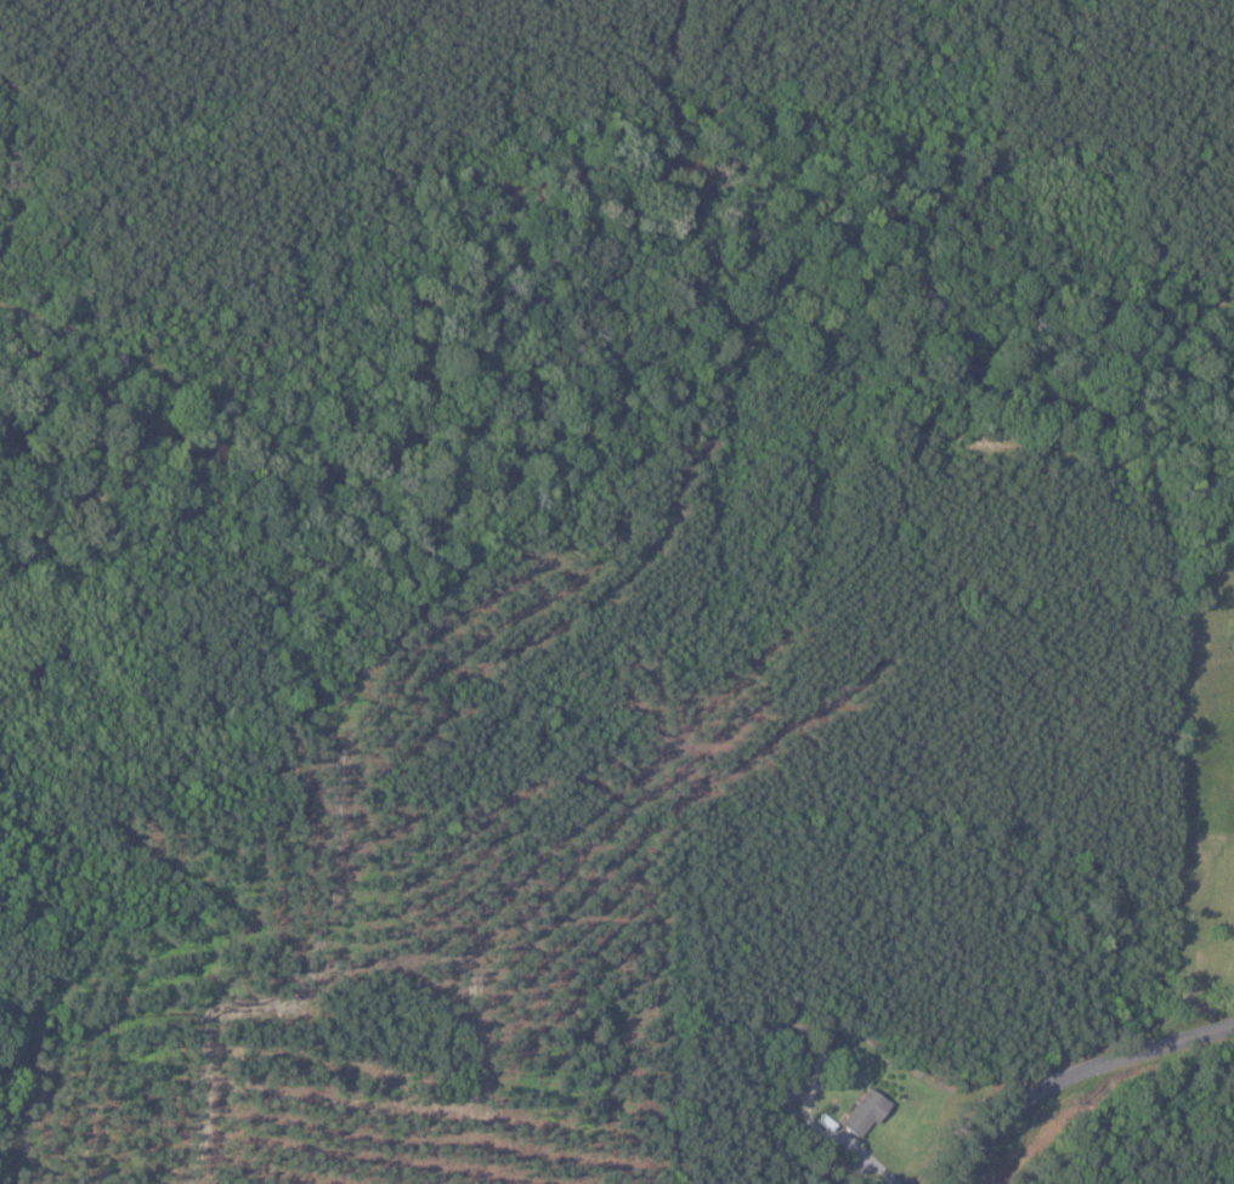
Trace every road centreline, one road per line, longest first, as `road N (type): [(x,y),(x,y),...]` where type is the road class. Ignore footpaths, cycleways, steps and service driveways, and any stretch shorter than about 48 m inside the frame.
road 1 (residential): [(1233,1027),(1068,1076),(1002,1121),(959,1183)]

